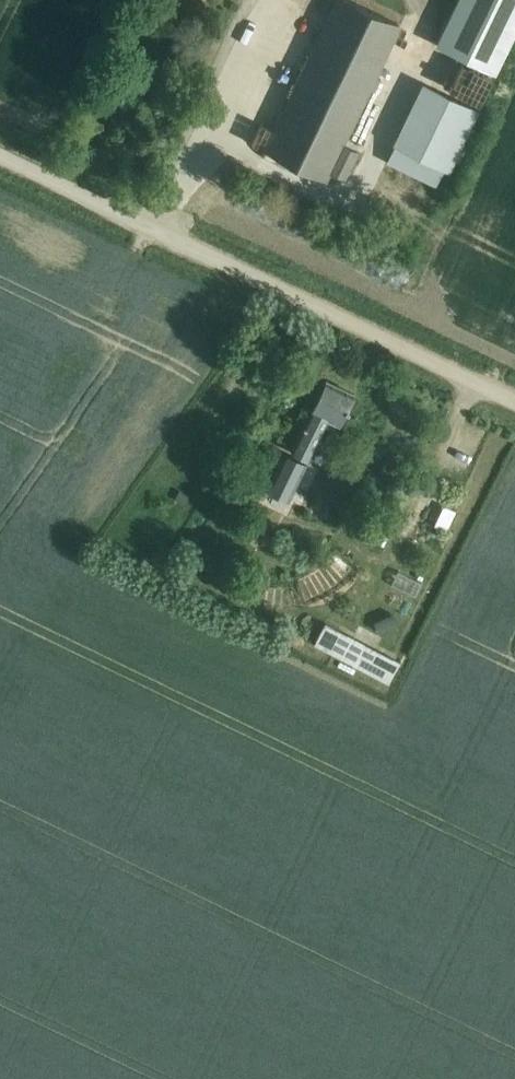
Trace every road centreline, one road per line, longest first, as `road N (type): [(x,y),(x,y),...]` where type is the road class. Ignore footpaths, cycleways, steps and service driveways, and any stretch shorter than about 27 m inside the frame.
road 1 (unclassified): [(514,404),(0,151)]

